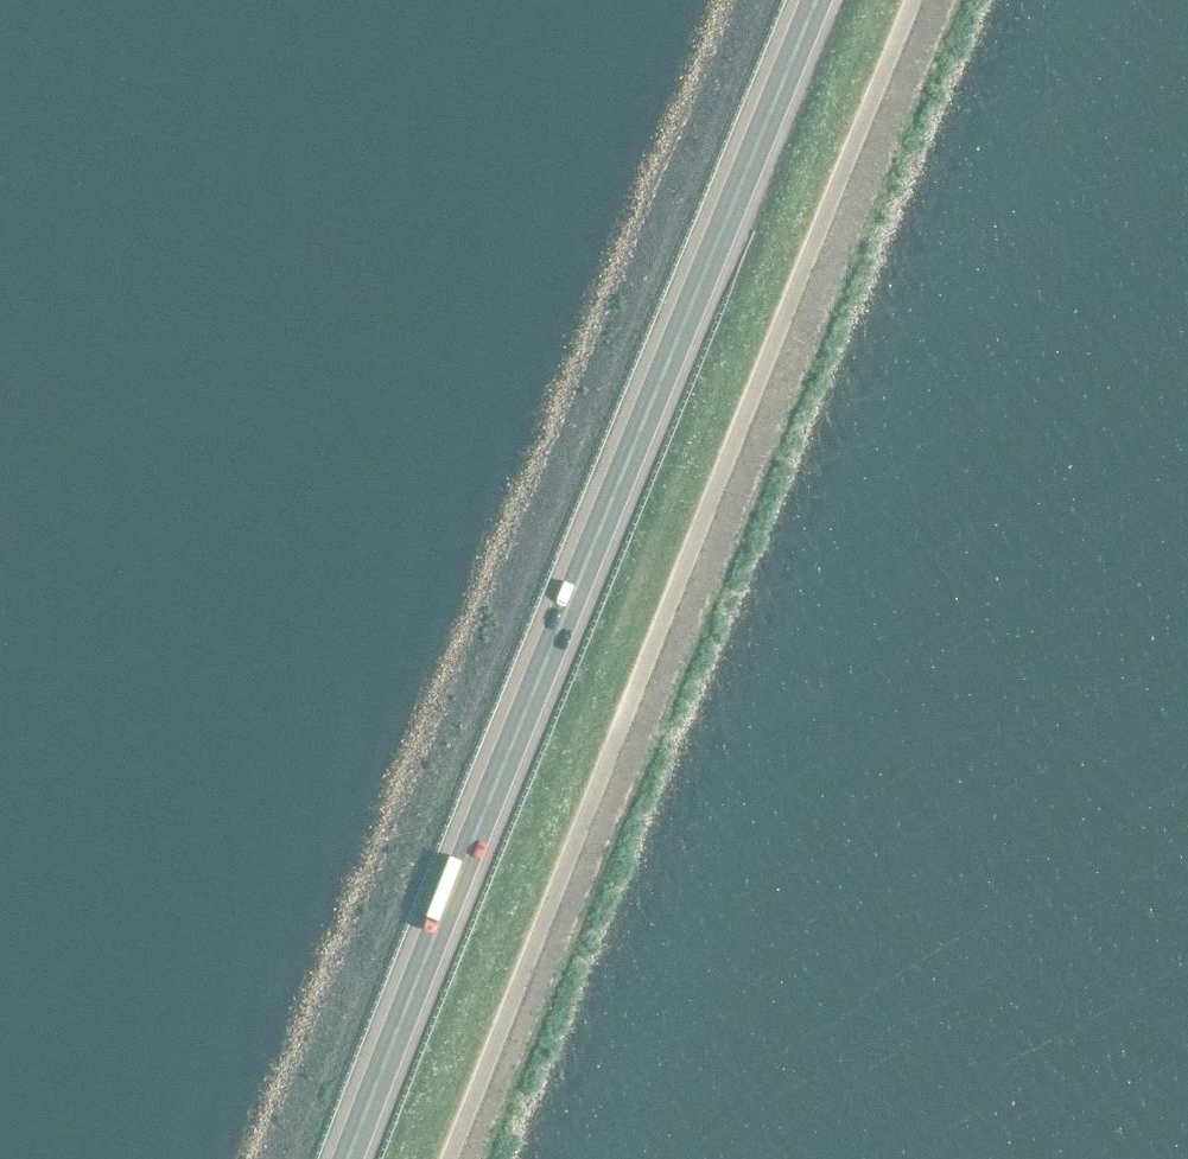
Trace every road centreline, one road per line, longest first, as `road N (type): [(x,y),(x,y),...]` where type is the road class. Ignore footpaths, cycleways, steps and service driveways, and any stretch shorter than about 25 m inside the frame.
road 1 (trunk): [(367,1158),(836,0)]

